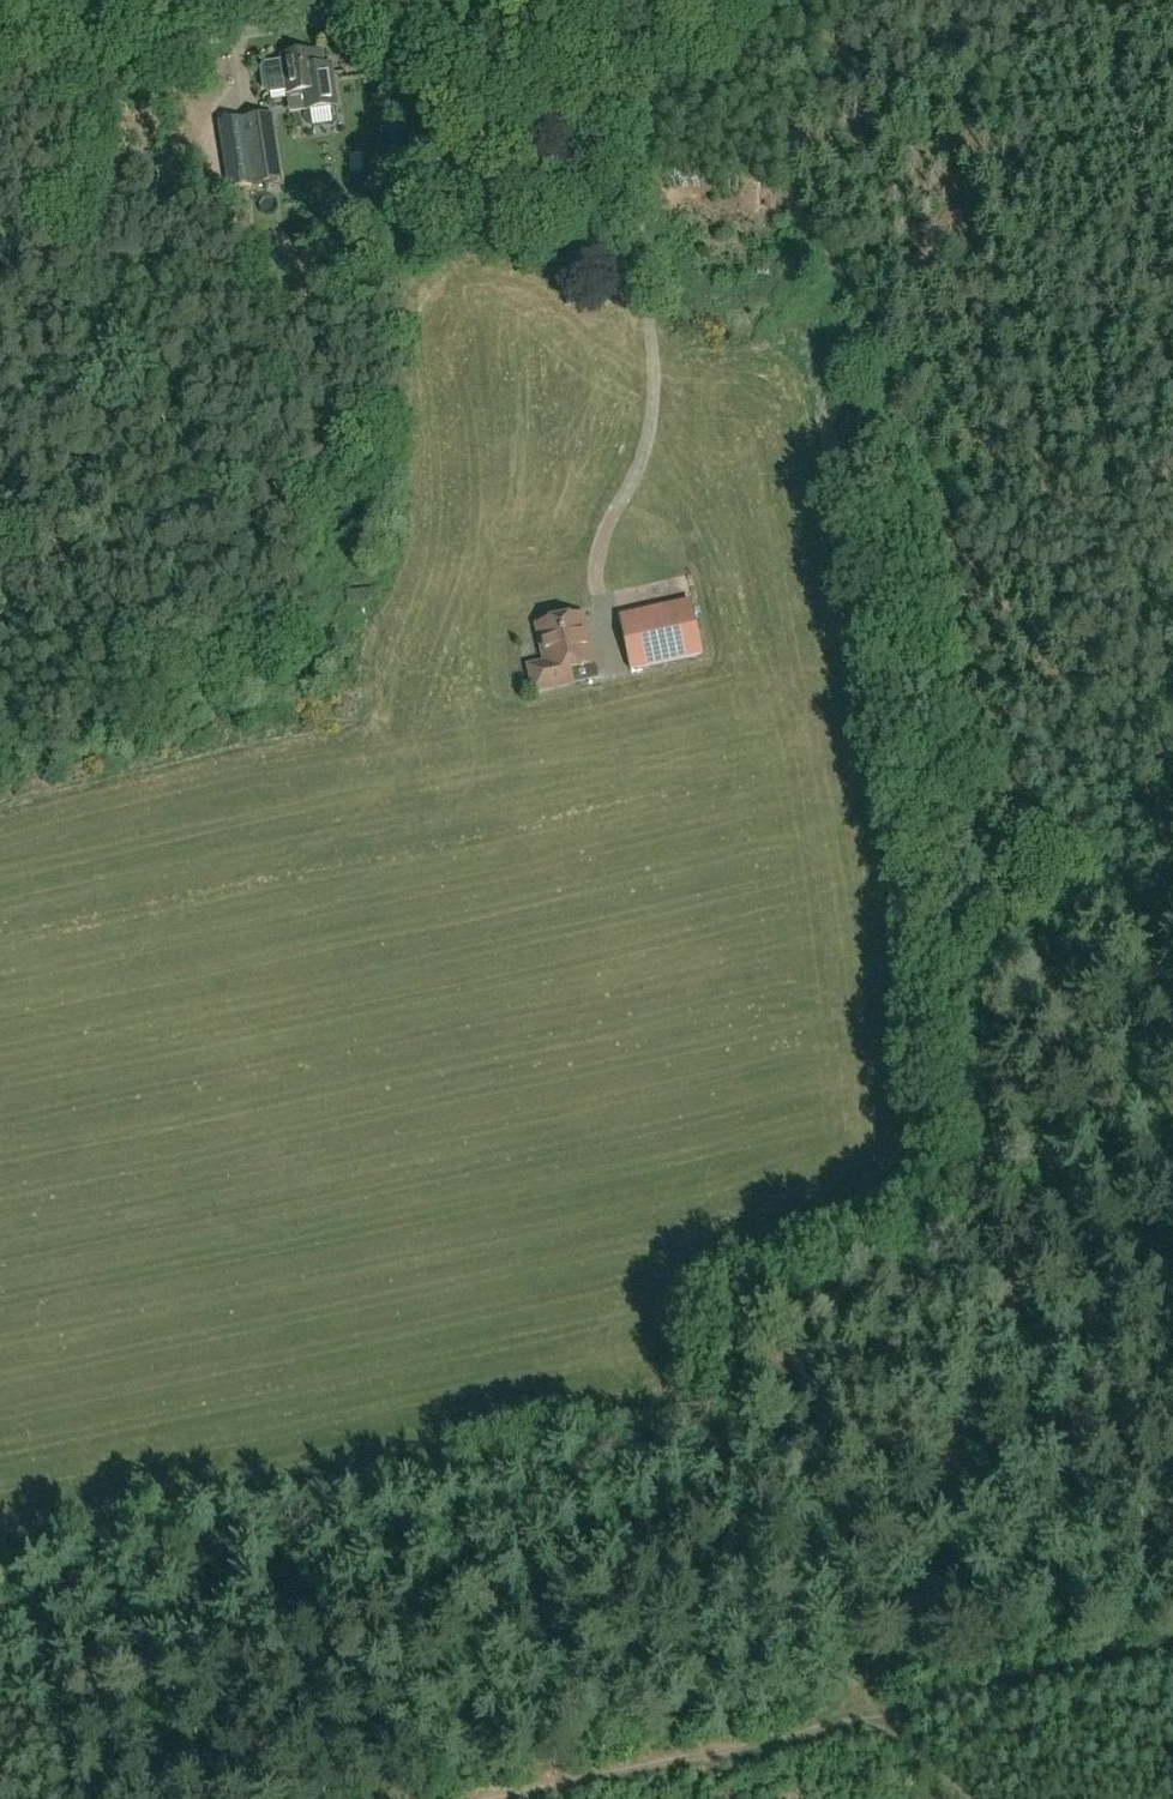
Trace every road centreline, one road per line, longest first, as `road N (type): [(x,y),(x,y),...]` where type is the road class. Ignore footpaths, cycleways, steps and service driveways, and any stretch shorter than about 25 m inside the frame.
road 1 (unclassified): [(0,66),(441,0)]

